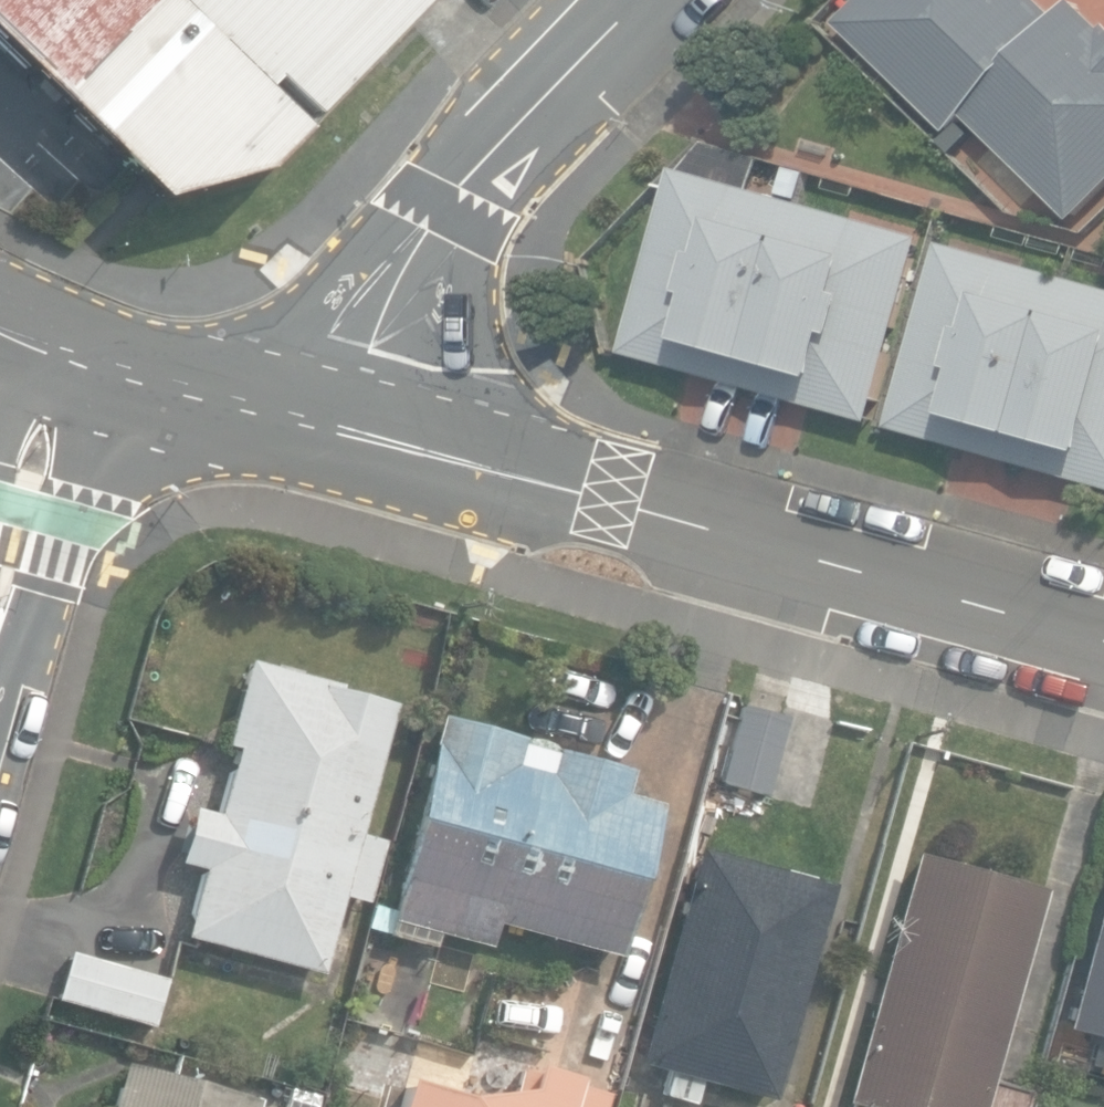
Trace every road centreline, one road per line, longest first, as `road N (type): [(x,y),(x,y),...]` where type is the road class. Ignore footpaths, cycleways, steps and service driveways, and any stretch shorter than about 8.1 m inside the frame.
road 1 (residential): [(1103,641),(349,430)]
road 2 (residential): [(349,430),(397,285),(443,206),(640,0)]
road 3 (residential): [(349,430),(64,350)]
road 4 (residential): [(0,584),(64,350)]

